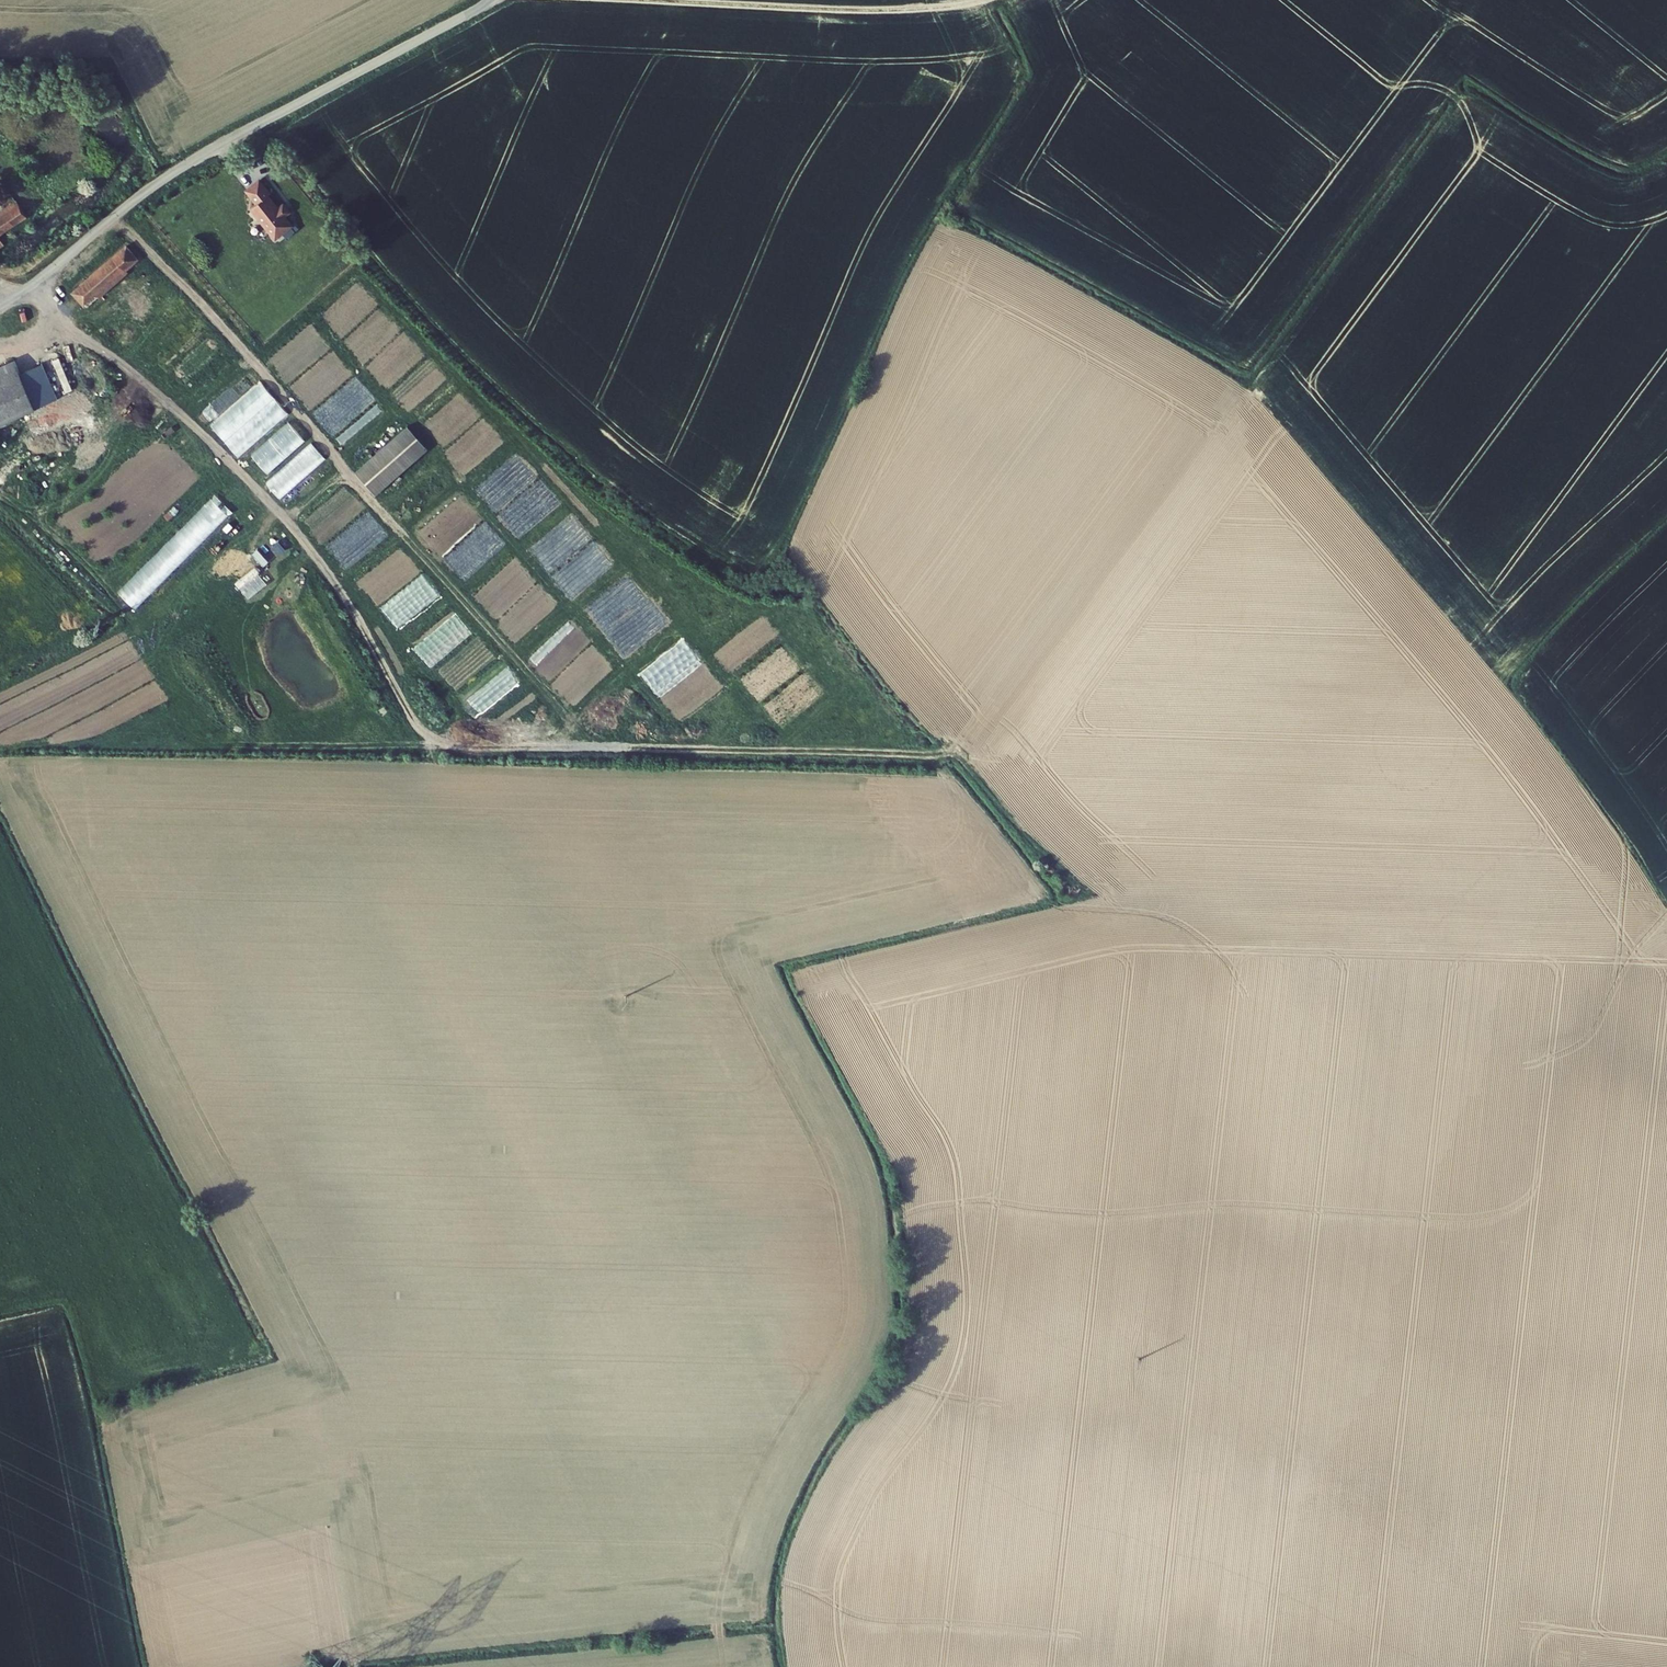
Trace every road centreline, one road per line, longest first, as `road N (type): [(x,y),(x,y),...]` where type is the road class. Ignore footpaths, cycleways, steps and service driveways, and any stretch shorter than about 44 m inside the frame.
road 1 (track): [(36,282),(63,322),(167,402),(290,520),(341,592),(424,739),(949,756)]
road 2 (unclassified): [(0,305),(181,168),(489,0)]
road 3 (track): [(652,0),(880,14),(973,0)]

